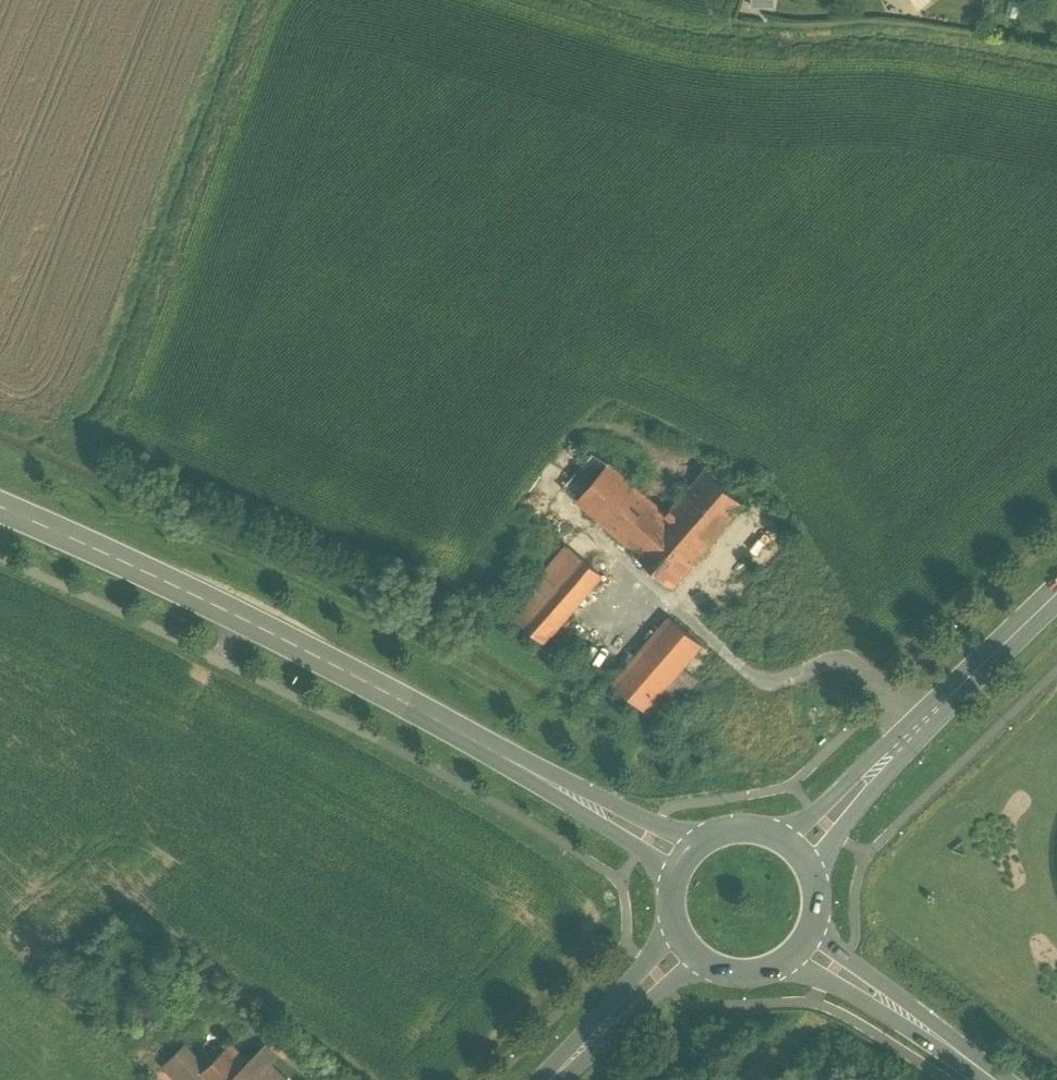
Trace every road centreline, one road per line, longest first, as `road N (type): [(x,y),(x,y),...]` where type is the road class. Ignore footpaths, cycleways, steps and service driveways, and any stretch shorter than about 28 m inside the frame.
road 1 (secondary): [(0,507),(213,602),(686,855)]
road 2 (secondary): [(798,850),(1056,595)]
road 3 (secondary): [(800,944),(986,1079)]
road 4 (secondary): [(690,947),(554,1079)]
road 5 (secondary): [(798,850),(772,832),(741,827),(710,835),(686,855)]
road 6 (secondary): [(690,947),(716,965),(746,971),(776,963),(800,944)]

